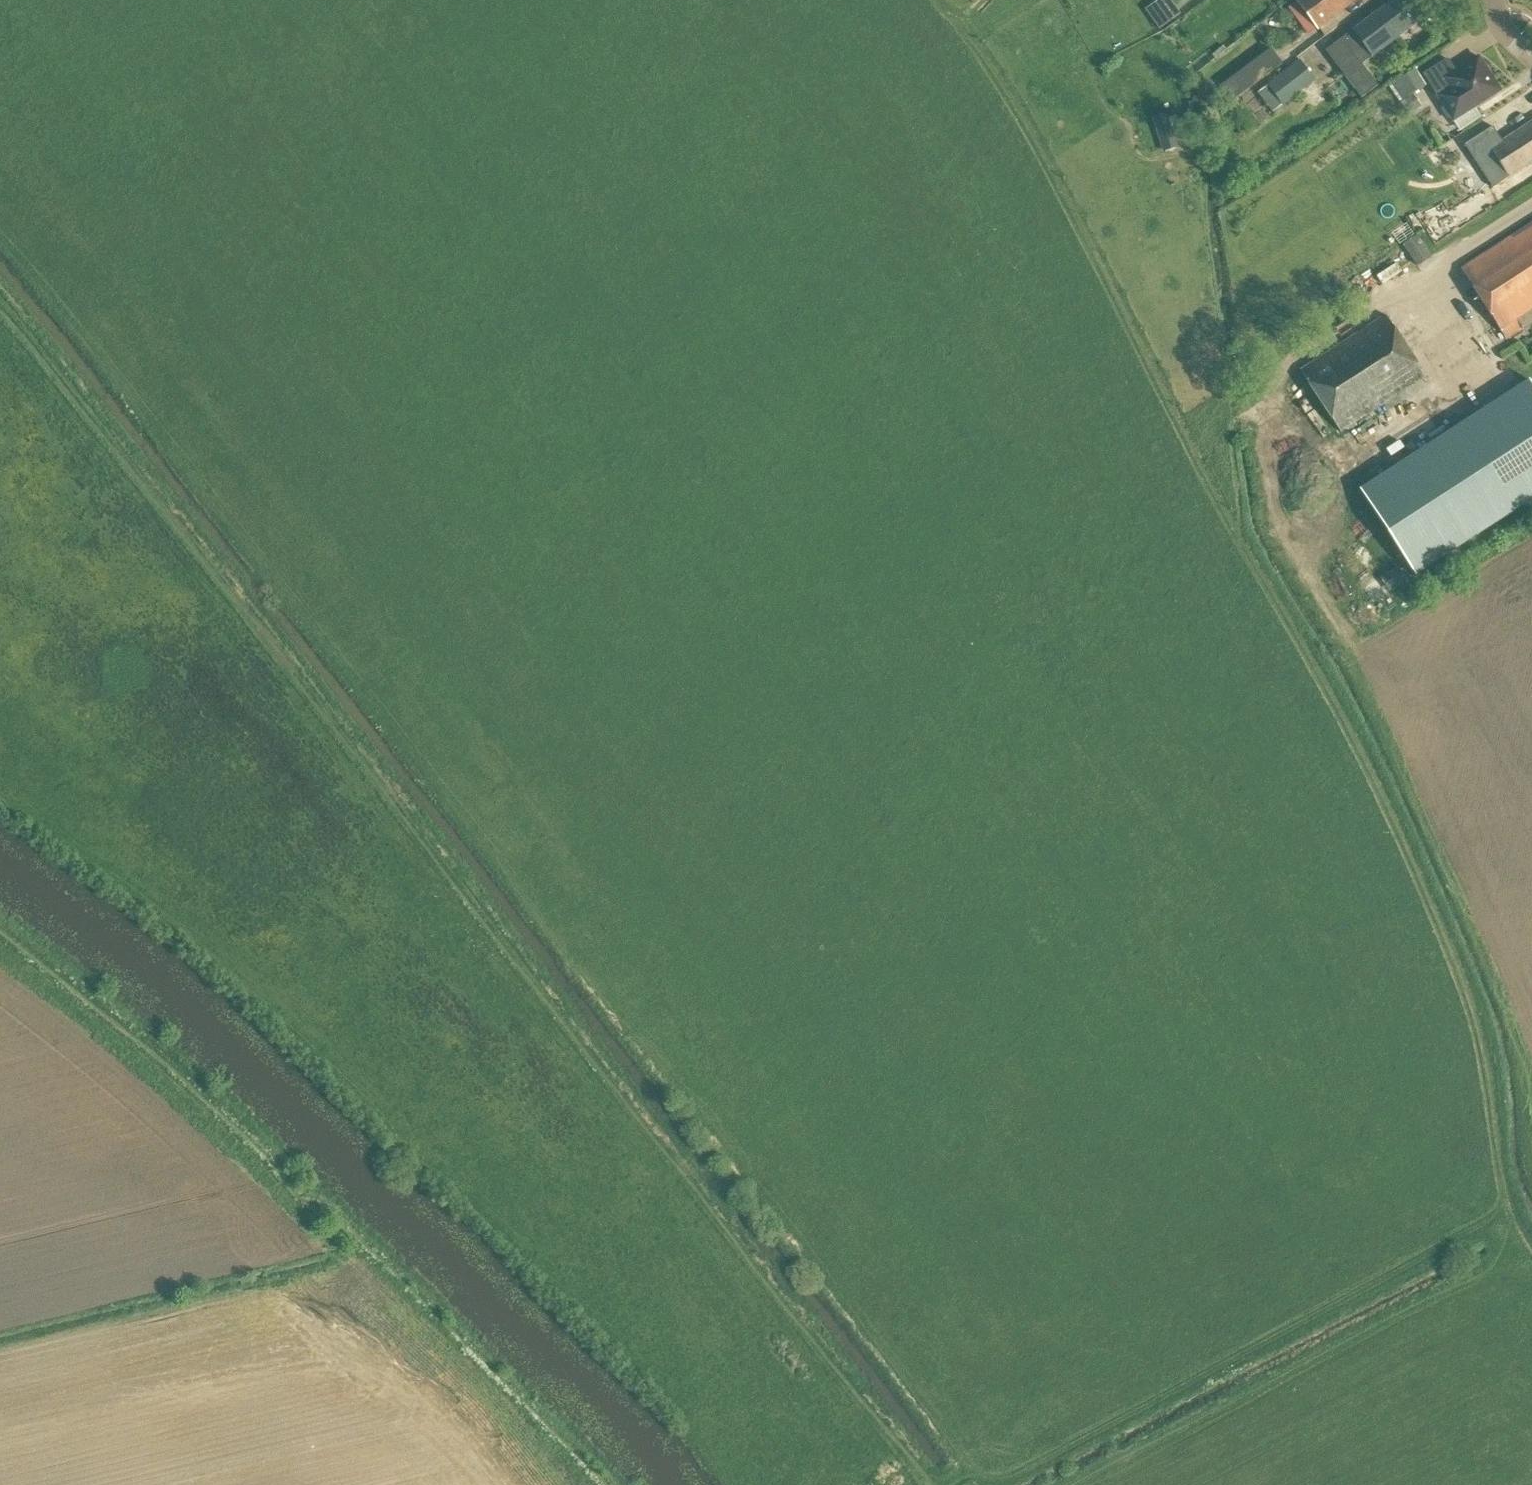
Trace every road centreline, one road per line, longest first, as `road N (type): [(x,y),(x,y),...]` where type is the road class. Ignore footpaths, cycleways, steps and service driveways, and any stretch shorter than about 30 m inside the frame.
road 1 (track): [(1531,1252),(1518,1231),(1485,1054),(1439,913),(990,62),(943,0)]

